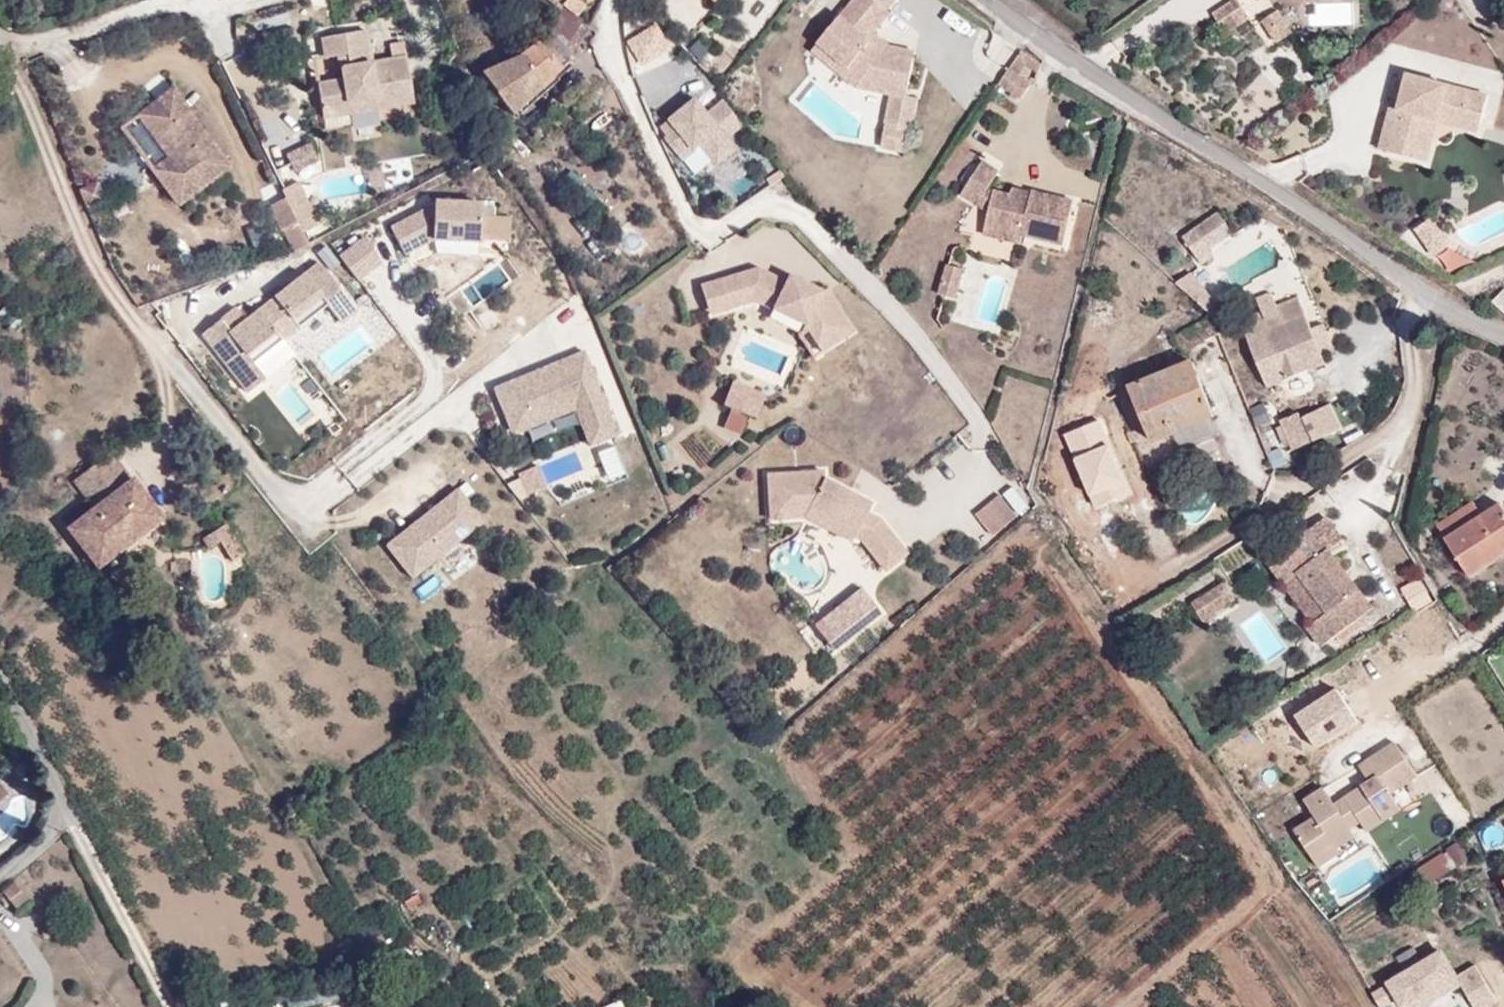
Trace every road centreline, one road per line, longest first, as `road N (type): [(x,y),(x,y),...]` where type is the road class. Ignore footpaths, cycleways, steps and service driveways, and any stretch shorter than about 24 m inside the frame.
road 1 (residential): [(1006,0),(1258,151),(1503,322)]
road 2 (residential): [(72,816),(174,1006)]
road 3 (residential): [(0,684),(72,816)]

